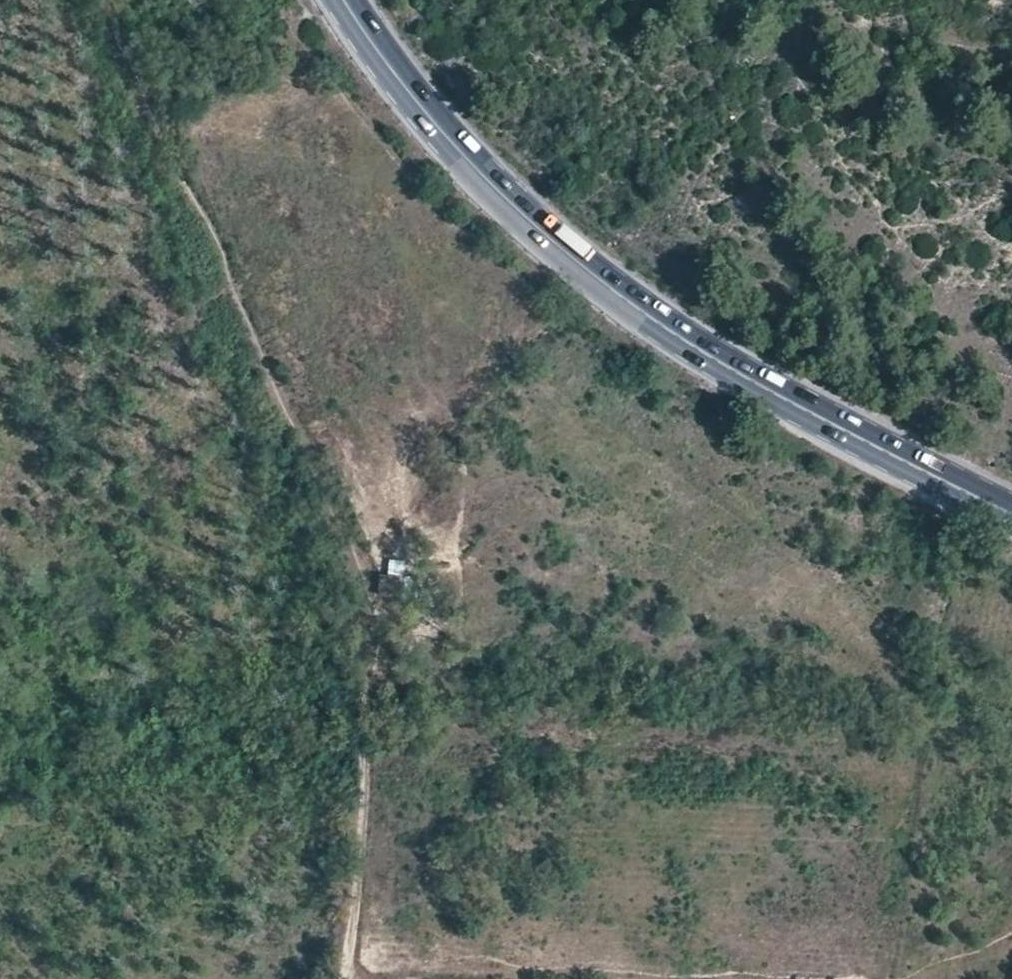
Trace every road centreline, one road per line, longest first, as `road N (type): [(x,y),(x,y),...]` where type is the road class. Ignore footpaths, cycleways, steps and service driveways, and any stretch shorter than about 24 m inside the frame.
road 1 (track): [(343,978),(375,613),(360,539),(117,63),(97,0)]
road 2 (trunk): [(310,0),(322,30),(684,386),(1011,558)]
road 3 (primary): [(340,0),(420,109),(569,257),(734,370),(1011,516)]
road 4 (trunk): [(1011,400),(765,283),(456,0)]

